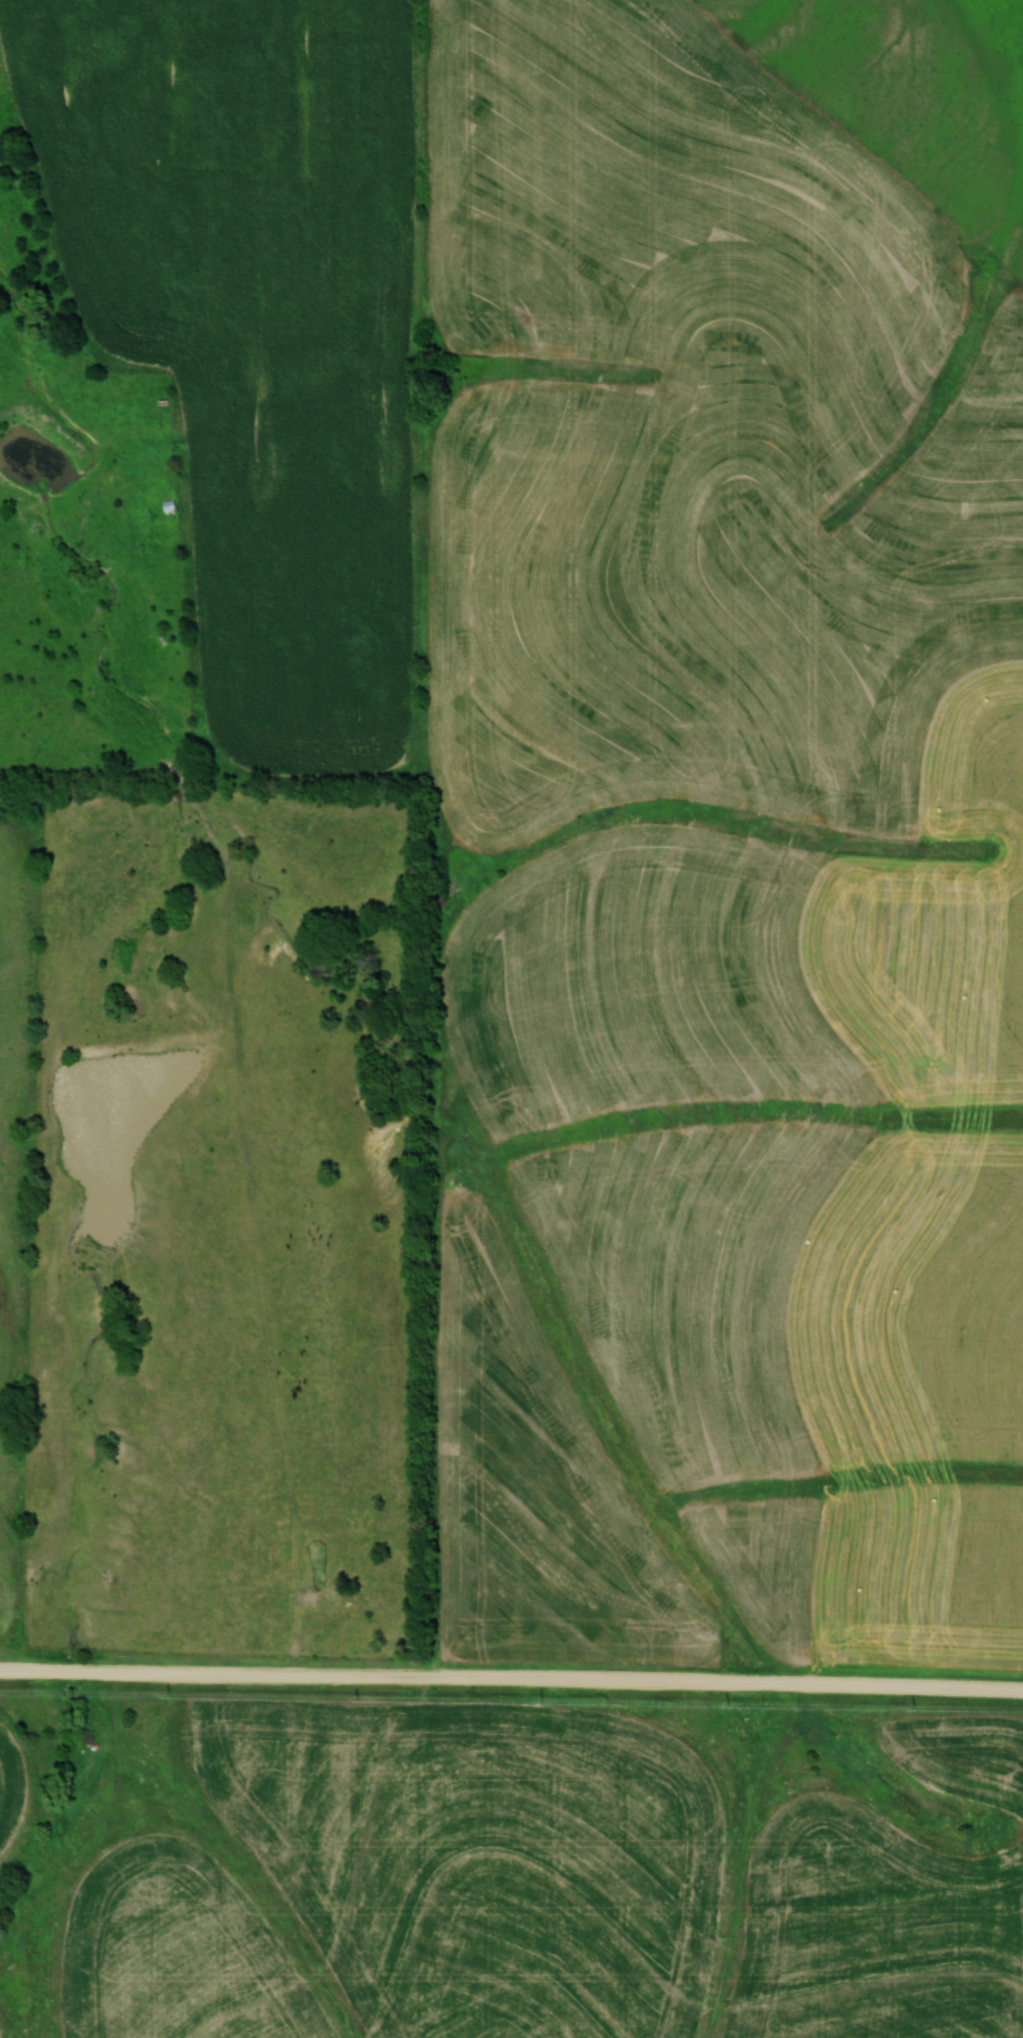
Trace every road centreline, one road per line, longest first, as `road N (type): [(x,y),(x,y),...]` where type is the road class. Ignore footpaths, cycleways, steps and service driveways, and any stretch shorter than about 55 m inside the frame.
road 1 (residential): [(1022,1694),(0,1673)]

